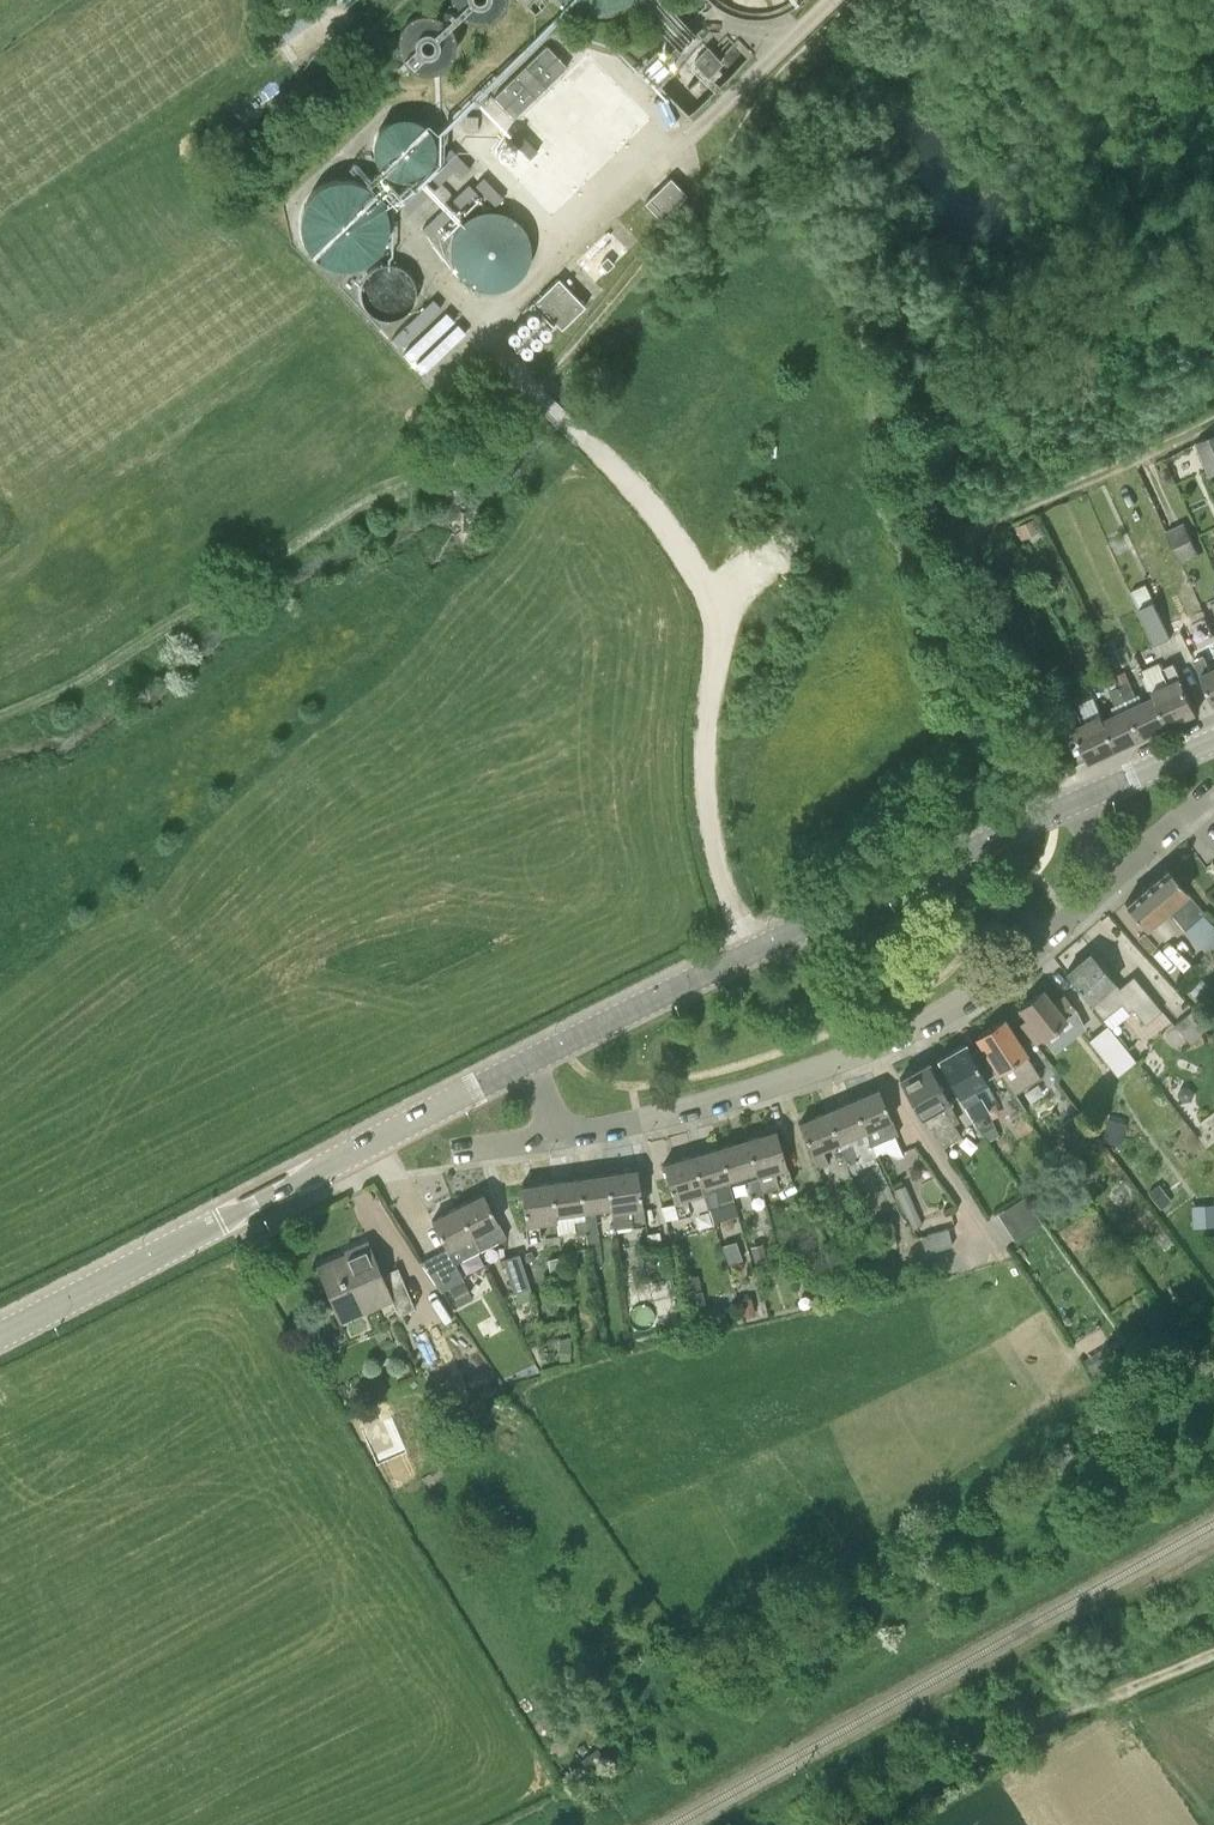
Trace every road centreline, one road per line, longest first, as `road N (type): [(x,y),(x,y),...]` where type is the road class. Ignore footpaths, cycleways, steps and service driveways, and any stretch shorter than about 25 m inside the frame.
road 1 (track): [(752,951),(722,871),(706,789),(709,702),(727,610),(652,507),(479,331)]
road 2 (residential): [(563,1134),(724,1098),(882,1041),(992,978),(1110,878)]
road 3 (tertiary): [(527,1062),(1076,801)]
road 4 (tertiary): [(0,1334),(527,1062)]
road 5 (track): [(1064,779),(958,535),(1213,420)]
road 6 (tertiary): [(1076,801),(1213,740)]
road 7 (residential): [(1110,878),(1213,786)]

